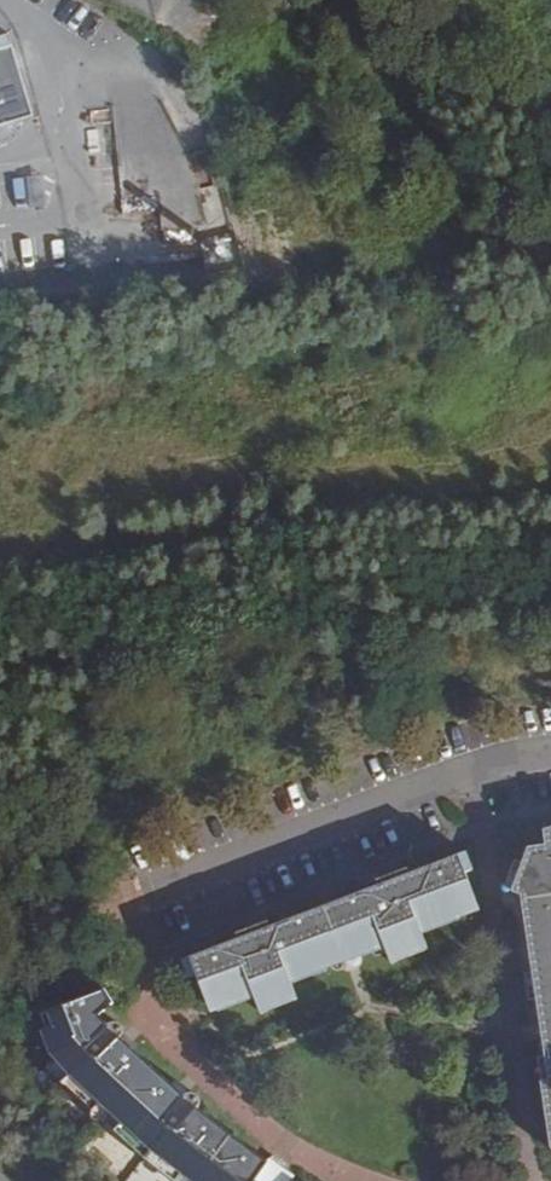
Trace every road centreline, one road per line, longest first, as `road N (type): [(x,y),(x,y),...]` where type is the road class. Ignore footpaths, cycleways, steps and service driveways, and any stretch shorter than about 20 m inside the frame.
road 1 (residential): [(550,752),(457,767),(174,875)]

